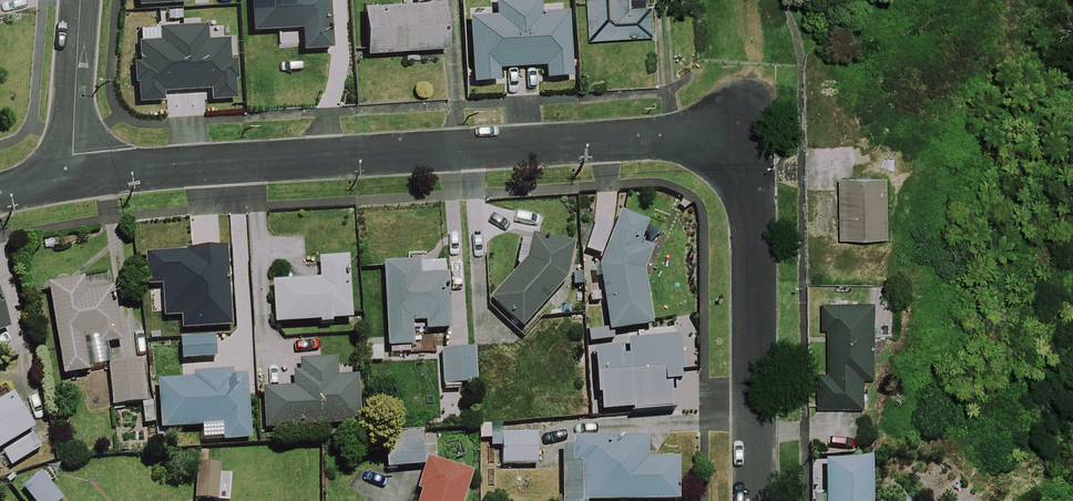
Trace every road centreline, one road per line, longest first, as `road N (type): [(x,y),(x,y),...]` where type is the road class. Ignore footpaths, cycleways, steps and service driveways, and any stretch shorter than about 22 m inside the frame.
road 1 (residential): [(77,177),(740,129)]
road 2 (residential): [(755,500),(753,160),(740,129)]
road 3 (residential): [(77,177),(83,0)]

